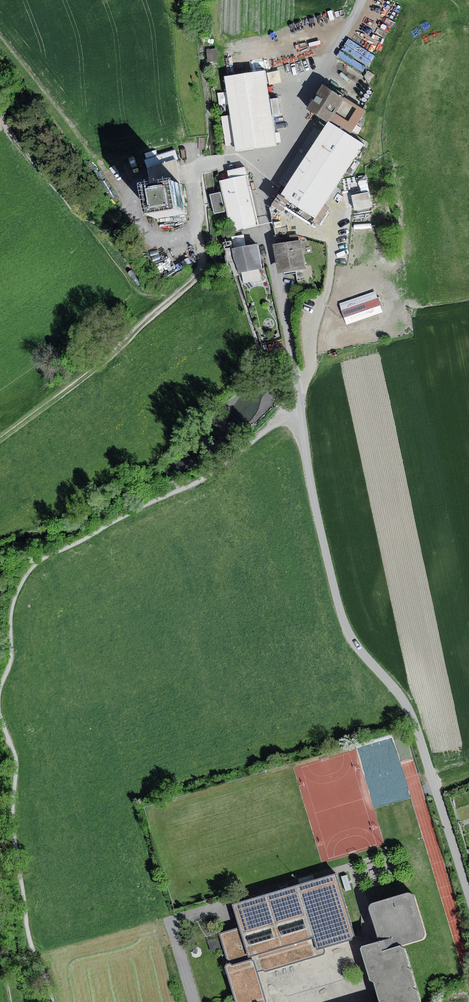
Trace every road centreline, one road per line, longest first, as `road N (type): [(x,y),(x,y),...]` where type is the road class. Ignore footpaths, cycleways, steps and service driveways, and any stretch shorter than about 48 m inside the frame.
road 1 (track): [(331,56),(274,165),(262,209),(340,614),(353,643),(409,710),(468,890)]
road 2 (track): [(0,440),(192,282),(202,263),(199,237)]
road 3 (track): [(274,165),(192,169),(199,237),(156,241),(144,233),(130,206),(135,191)]
road 4 (track): [(134,213),(89,223),(0,112)]
road 5 (track): [(300,388),(332,282),(334,226)]

